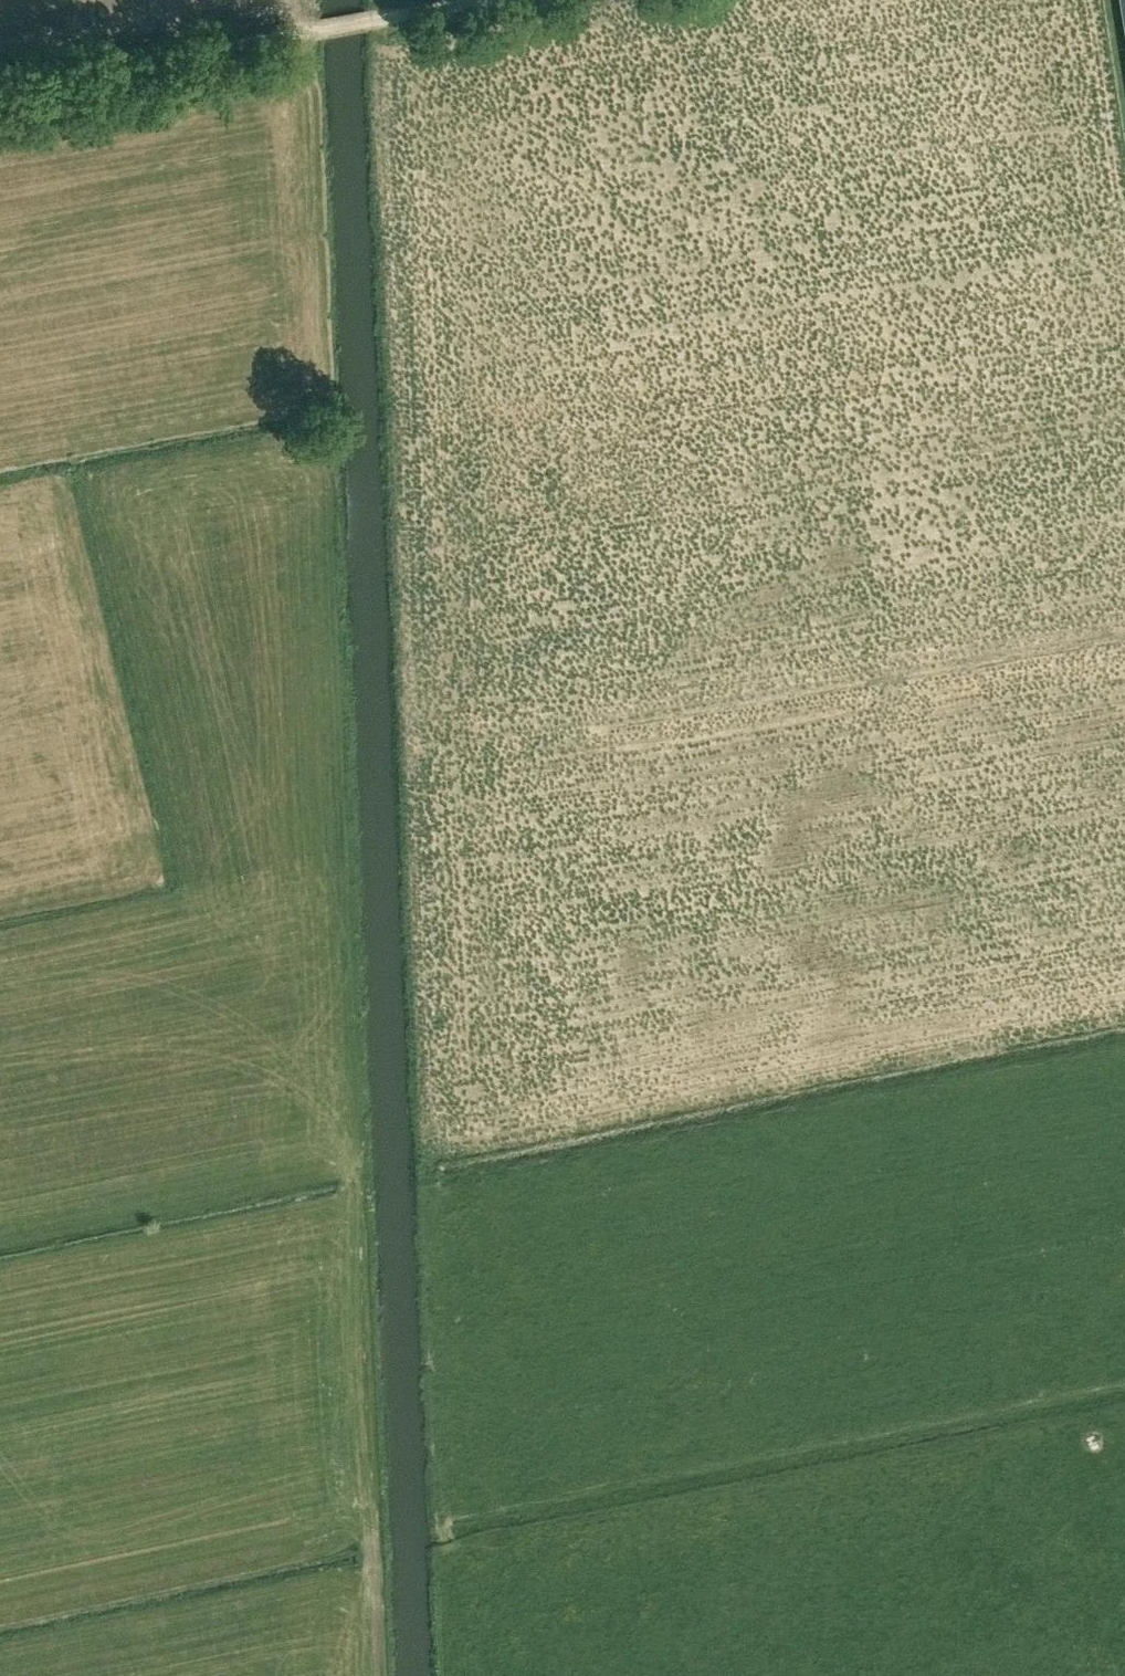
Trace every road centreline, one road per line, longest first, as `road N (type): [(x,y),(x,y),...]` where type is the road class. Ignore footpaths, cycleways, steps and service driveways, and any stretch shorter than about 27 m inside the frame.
road 1 (track): [(451,0),(0,80)]

